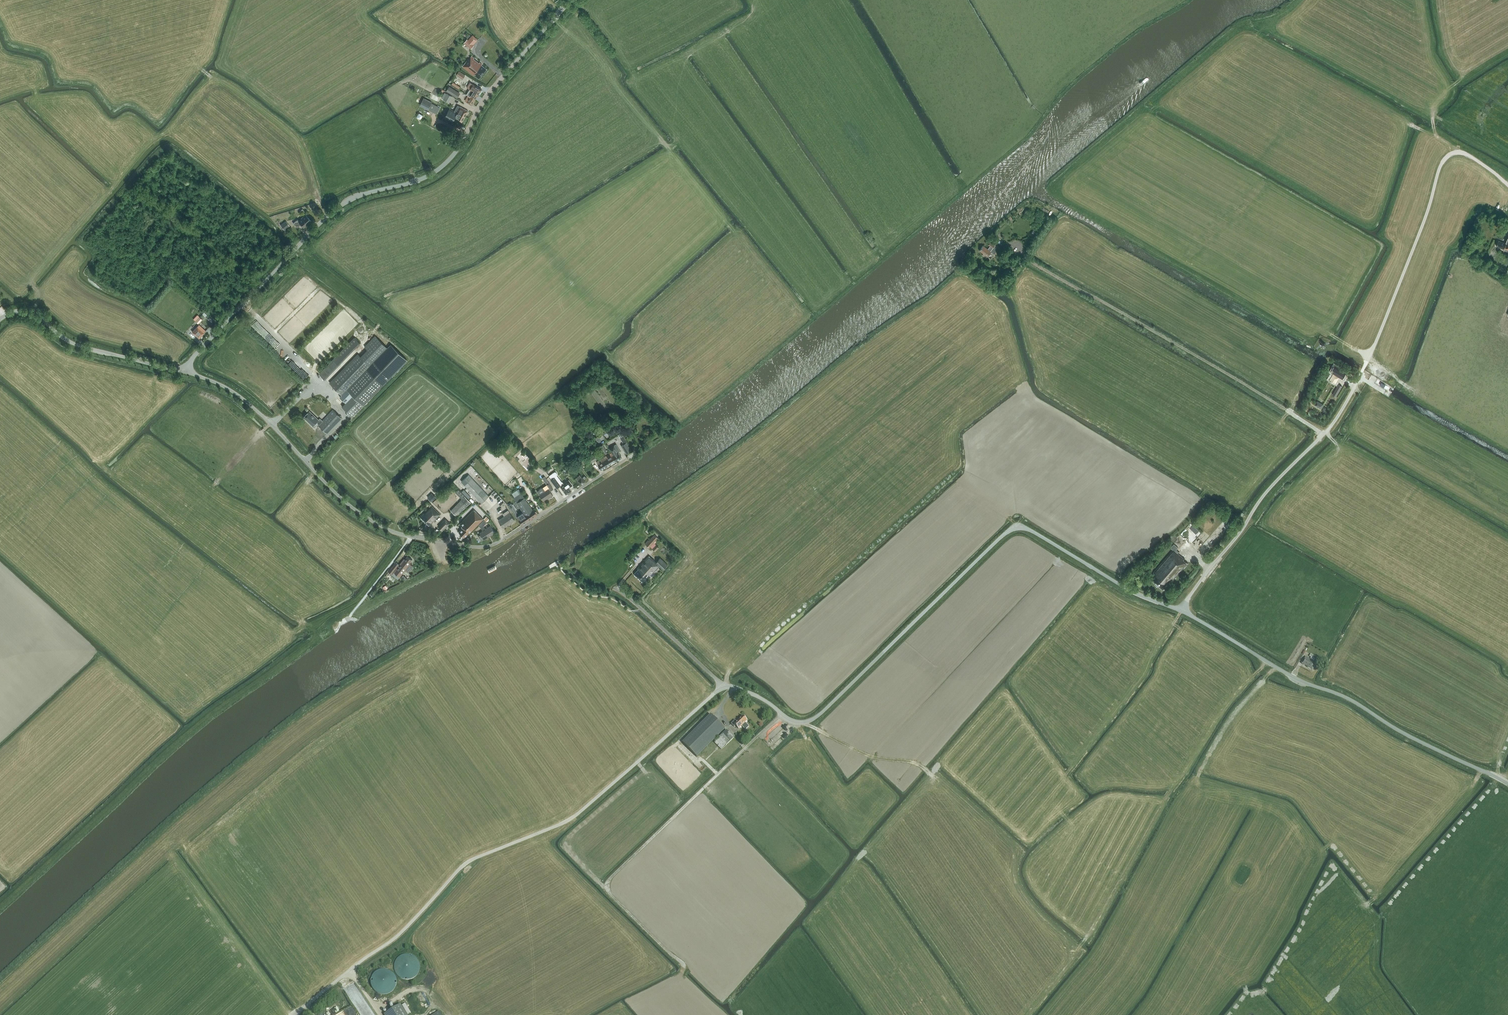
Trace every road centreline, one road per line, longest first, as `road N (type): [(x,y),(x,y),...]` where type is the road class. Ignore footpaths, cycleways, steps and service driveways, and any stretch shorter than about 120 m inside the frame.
road 1 (unclassified): [(1182,611),(1264,495),(1346,403),(1445,159),(1464,153),(1507,185)]
road 2 (unclassified): [(1182,611),(1018,528),(811,720),(790,719),(723,684)]
road 3 (unclassified): [(185,372),(332,212),(423,179),(449,160),(484,100),(572,0)]
road 4 (unclassified): [(296,1014),(399,934),(468,862),(576,815),(723,684)]
road 5 (unclassified): [(1507,784),(1182,611)]
road 6 (track): [(1324,435),(1010,246)]
road 7 (unclassified): [(409,536),(343,500),(241,397),(185,372)]
road 8 (residential): [(627,459),(491,545),(409,536)]
road 9 (unclassified): [(0,319),(29,313),(74,344),(185,372)]

